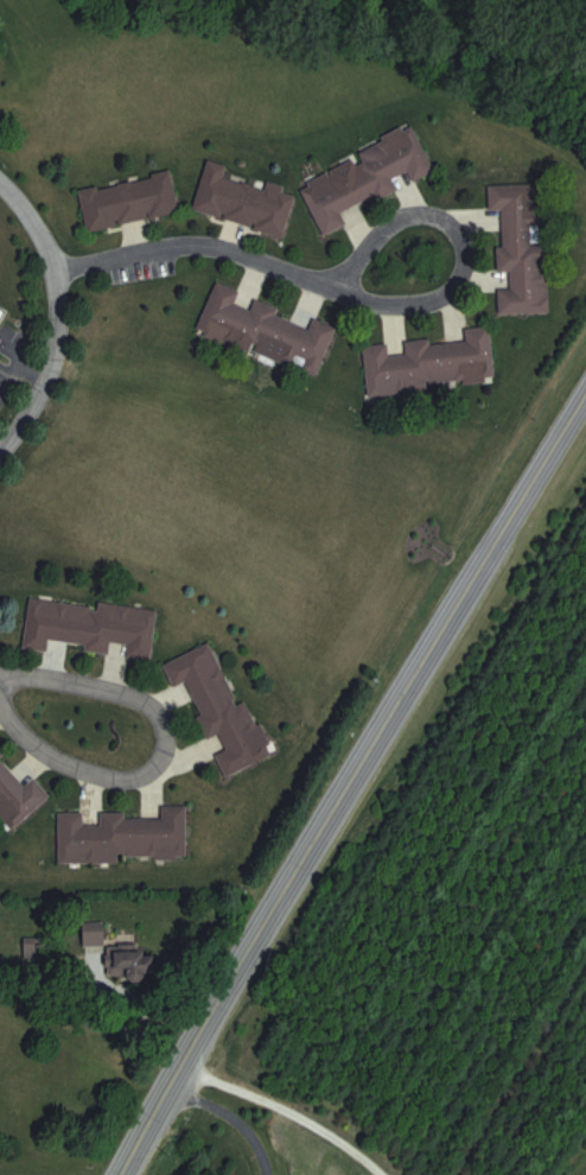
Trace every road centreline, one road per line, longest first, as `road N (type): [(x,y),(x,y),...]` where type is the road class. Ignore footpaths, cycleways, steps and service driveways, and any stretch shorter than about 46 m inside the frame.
road 1 (primary): [(120,1174),(585,392)]
road 2 (residential): [(0,703),(33,742),(84,769),(136,776),(164,752),(160,716),(144,698),(52,677),(0,677)]
road 3 (residential): [(367,299),(332,287),(381,229),(412,211),(454,223),(467,255),(453,286),(422,300),(367,299)]
road 4 (residential): [(0,180),(44,236),(57,332),(49,377),(0,452)]
road 5 (residential): [(53,273),(192,243),(240,252),(332,287)]

